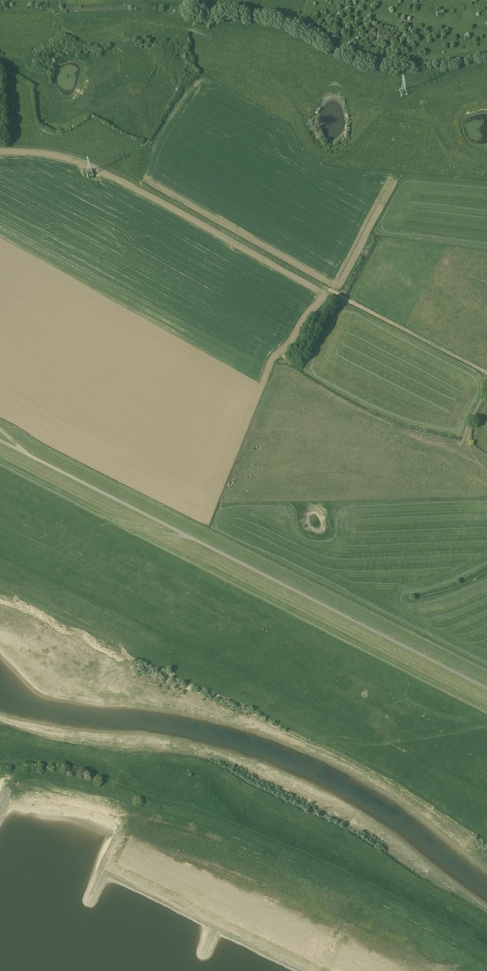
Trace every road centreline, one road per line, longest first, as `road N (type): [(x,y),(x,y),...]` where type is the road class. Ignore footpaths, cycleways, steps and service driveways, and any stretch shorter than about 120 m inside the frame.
road 1 (track): [(486,688),(0,441)]
road 2 (track): [(486,373),(137,183)]
road 3 (track): [(137,183),(147,135),(121,49),(104,35),(66,31),(54,4)]
road 4 (track): [(137,183),(63,151),(0,146)]

